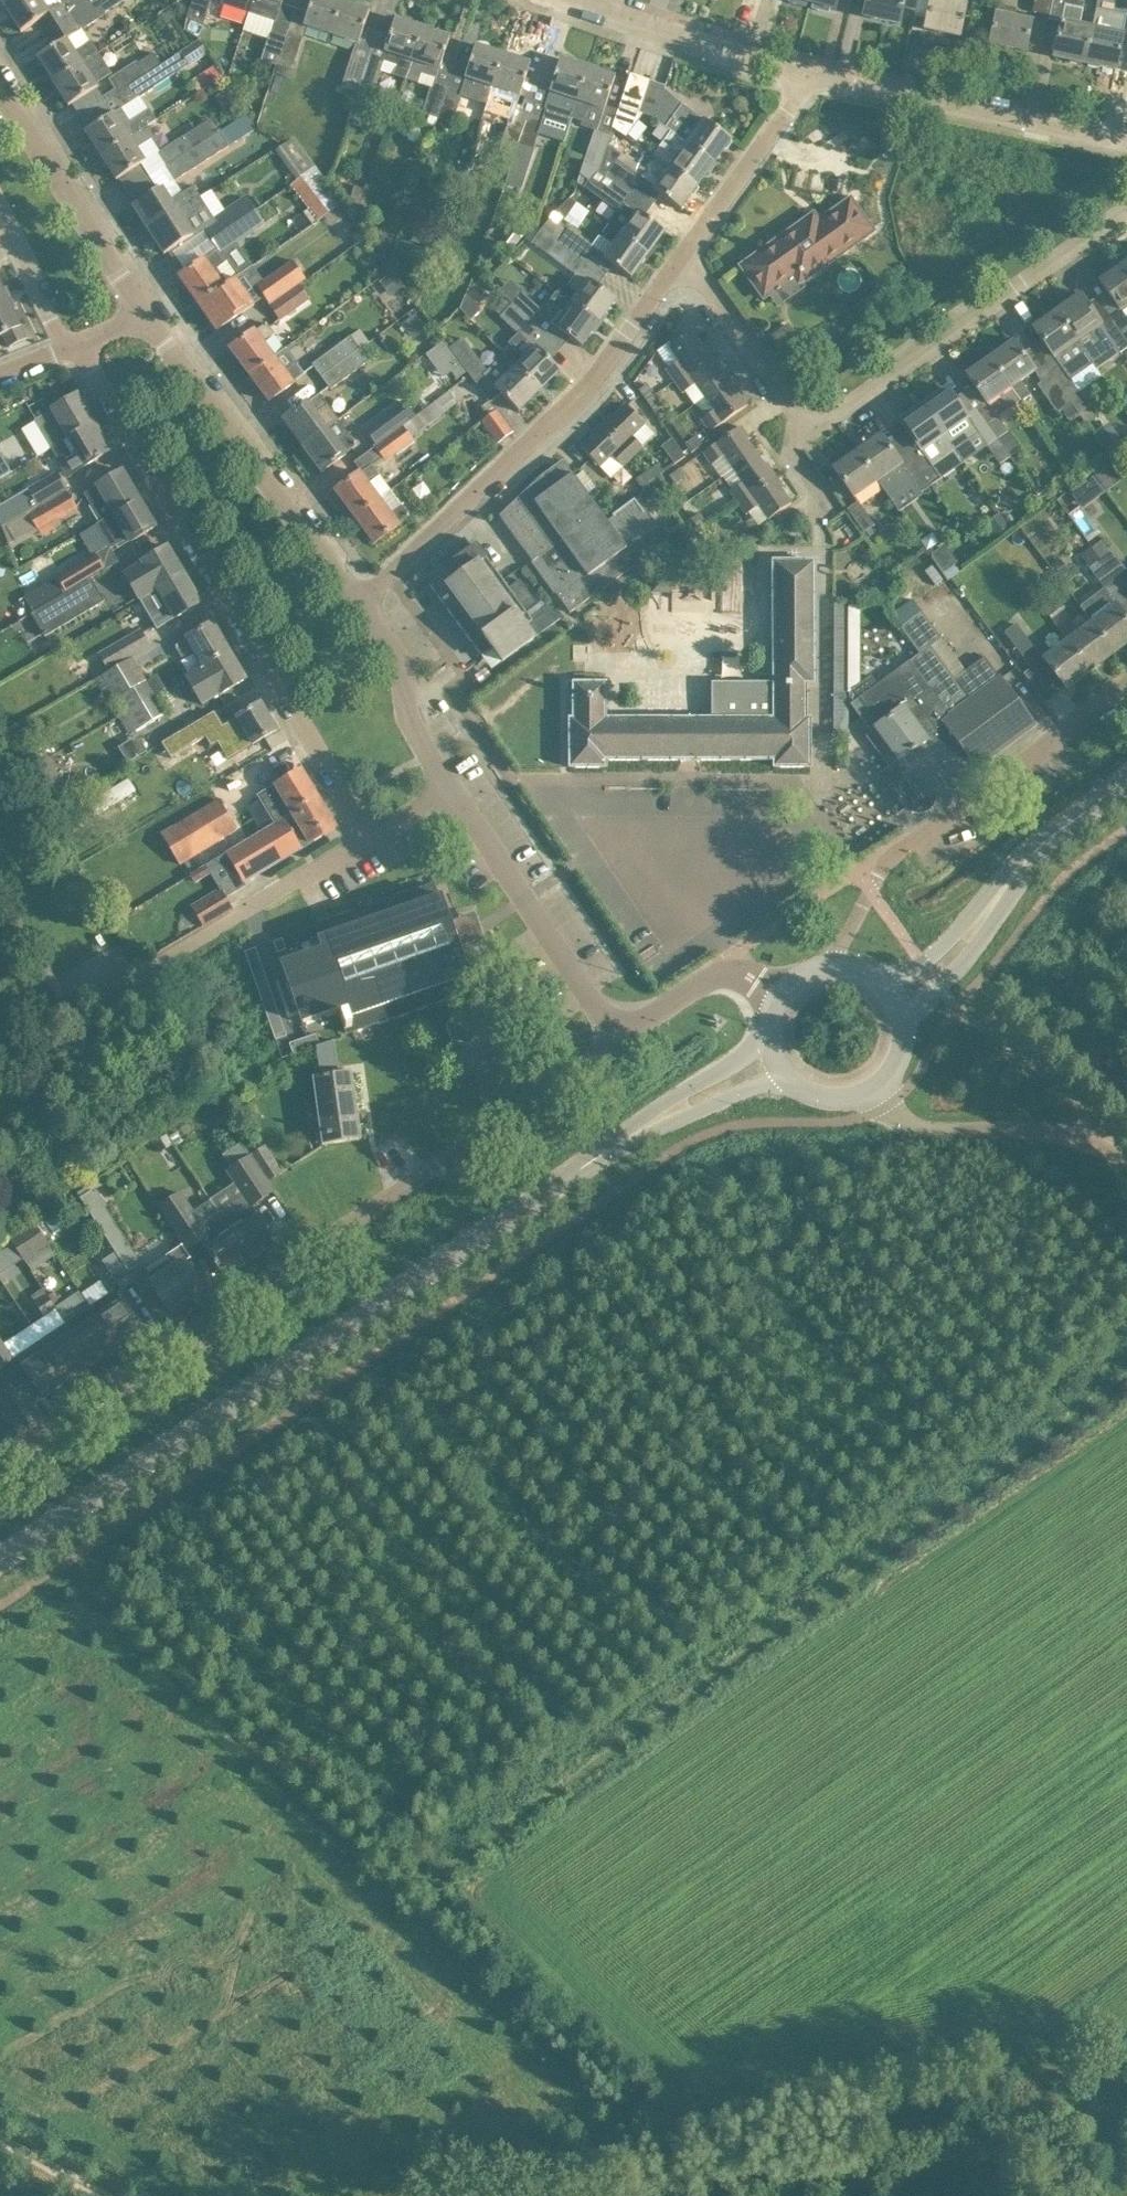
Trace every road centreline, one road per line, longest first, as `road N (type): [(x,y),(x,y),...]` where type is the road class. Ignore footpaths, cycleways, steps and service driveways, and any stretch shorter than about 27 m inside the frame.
road 1 (track): [(435,1891),(1126,1386)]
road 2 (secondary): [(649,1123),(0,1558)]
road 3 (residential): [(0,1472),(152,1377),(598,1055),(619,1025)]
road 4 (residential): [(685,252),(803,417),(822,420),(1126,203)]
road 5 (residential): [(366,843),(79,349)]
road 6 (track): [(84,1553),(435,1891)]
road 7 (residential): [(359,598),(571,401),(685,252)]
road 8 (track): [(663,2141),(1059,2072),(1126,2072)]
road 9 (residential): [(1126,682),(887,862),(834,962)]
road 10 (residential): [(359,598),(140,309)]
road 11 (track): [(435,1891),(651,2116),(663,2141)]
road 12 (residential): [(1126,143),(800,74)]
road 13 (unclassified): [(619,1025),(591,1004),(451,788)]
road 14 (track): [(393,2195),(663,2141)]
road 15 (unclassified): [(1126,1163),(1056,1130),(911,1124),(878,1090)]
road 16 (residential): [(140,309),(0,92)]
road 17 (residential): [(800,74),(574,0)]
road 18 (residential): [(451,788),(404,707),(402,664),(359,598)]
road 19 (residential): [(685,252),(786,110),(800,74)]
road 20 (secondary): [(904,1023),(941,993),(1025,869)]
road 21 (unclassified): [(777,989),(732,961),(672,1003),(619,1025)]
road 22 (secondary): [(1025,869),(922,964),(884,983)]
road 23 (residential): [(79,349),(59,334),(0,220)]
road 24 (secondary): [(649,1123),(784,1084)]
road 25 (secondary): [(763,1042),(649,1123)]
road 26 (secondary): [(1025,869),(1056,832),(1126,779)]

